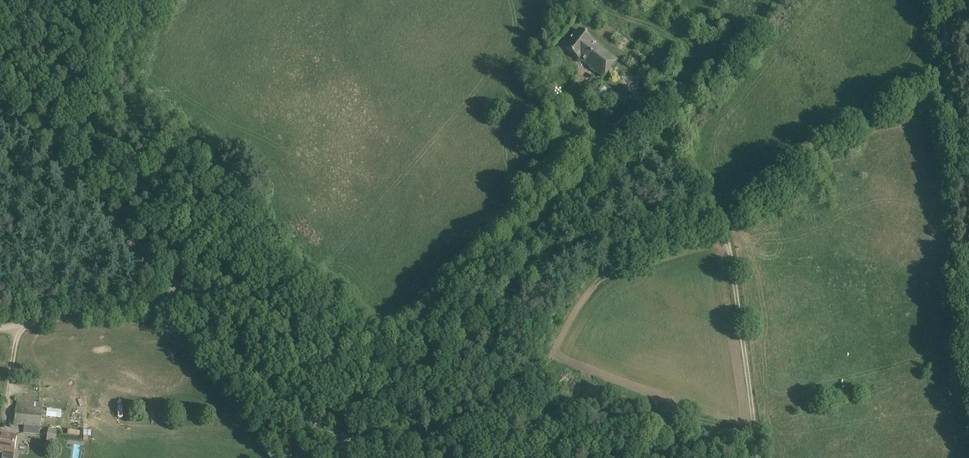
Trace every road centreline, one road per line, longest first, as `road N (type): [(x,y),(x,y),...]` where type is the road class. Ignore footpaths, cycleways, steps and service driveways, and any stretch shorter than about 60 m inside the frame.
road 1 (track): [(0,331),(314,287),(378,340),(404,341),(632,112),(655,99),(705,168),(728,223)]
road 2 (tertiary): [(351,440),(302,408),(190,304),(0,93)]
road 3 (track): [(728,223),(755,425)]

